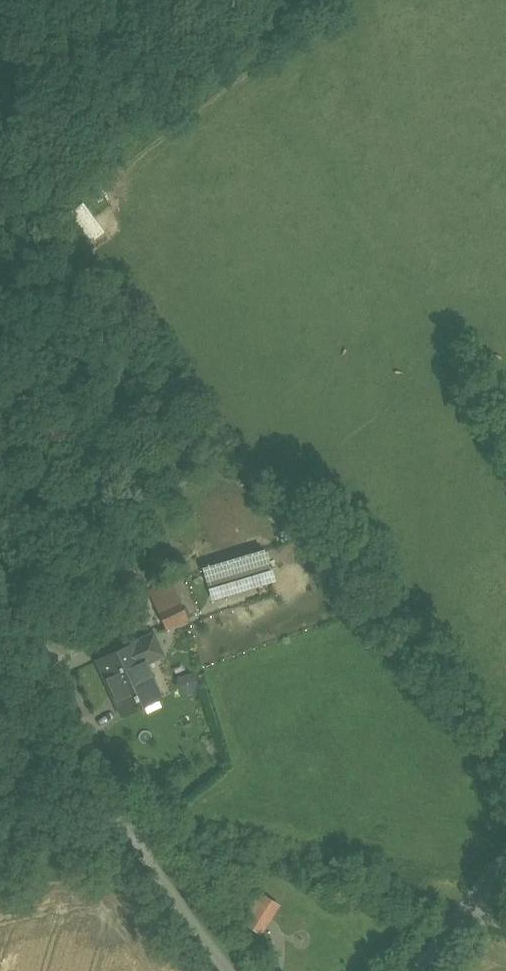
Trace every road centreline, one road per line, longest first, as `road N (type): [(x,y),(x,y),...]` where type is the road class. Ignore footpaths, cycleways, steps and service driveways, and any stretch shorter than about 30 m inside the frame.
road 1 (unclassified): [(0,574),(126,831),(226,970)]
road 2 (track): [(0,857),(126,831)]

